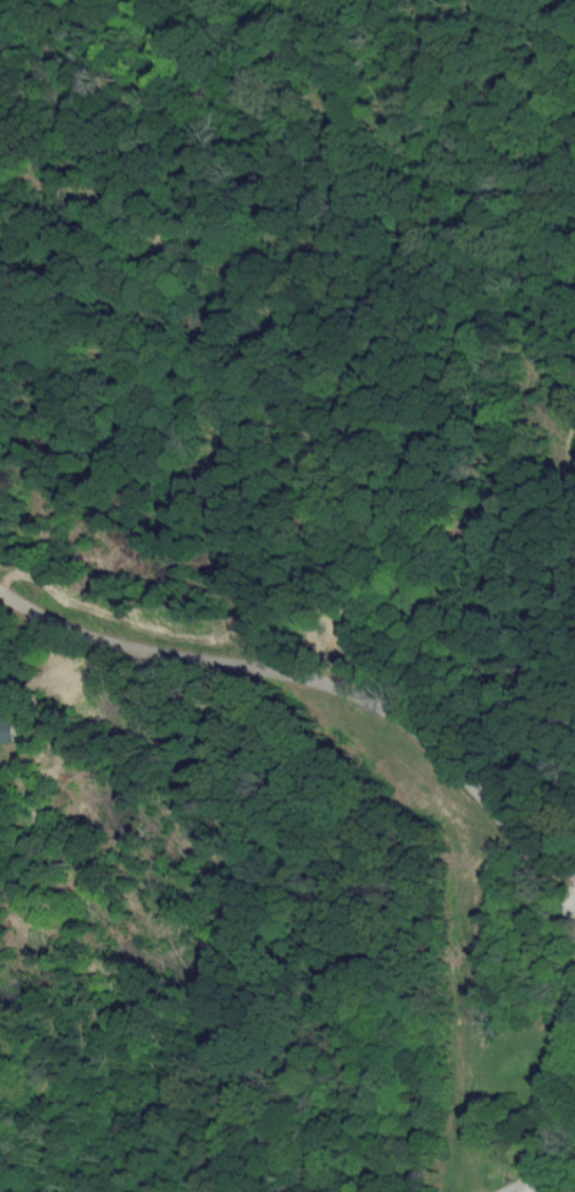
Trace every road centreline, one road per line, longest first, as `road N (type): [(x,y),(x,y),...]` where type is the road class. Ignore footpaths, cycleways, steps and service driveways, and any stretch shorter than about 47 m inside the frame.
road 1 (residential): [(574,866),(540,847),(456,760),(375,700),(299,673),(121,641),(0,585)]

